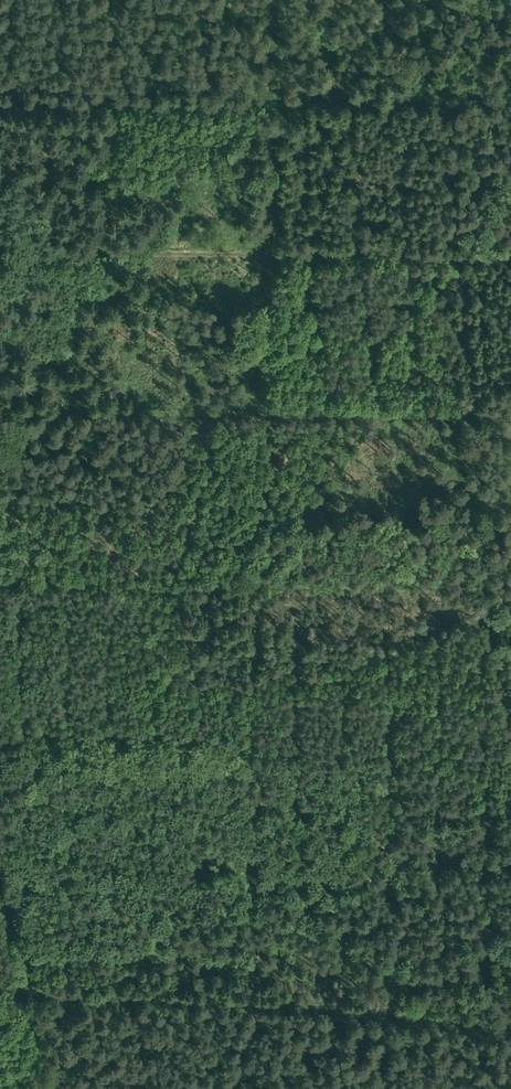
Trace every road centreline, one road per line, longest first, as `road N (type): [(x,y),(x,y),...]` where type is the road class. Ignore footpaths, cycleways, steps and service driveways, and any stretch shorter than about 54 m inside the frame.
road 1 (track): [(510,252),(0,246)]

